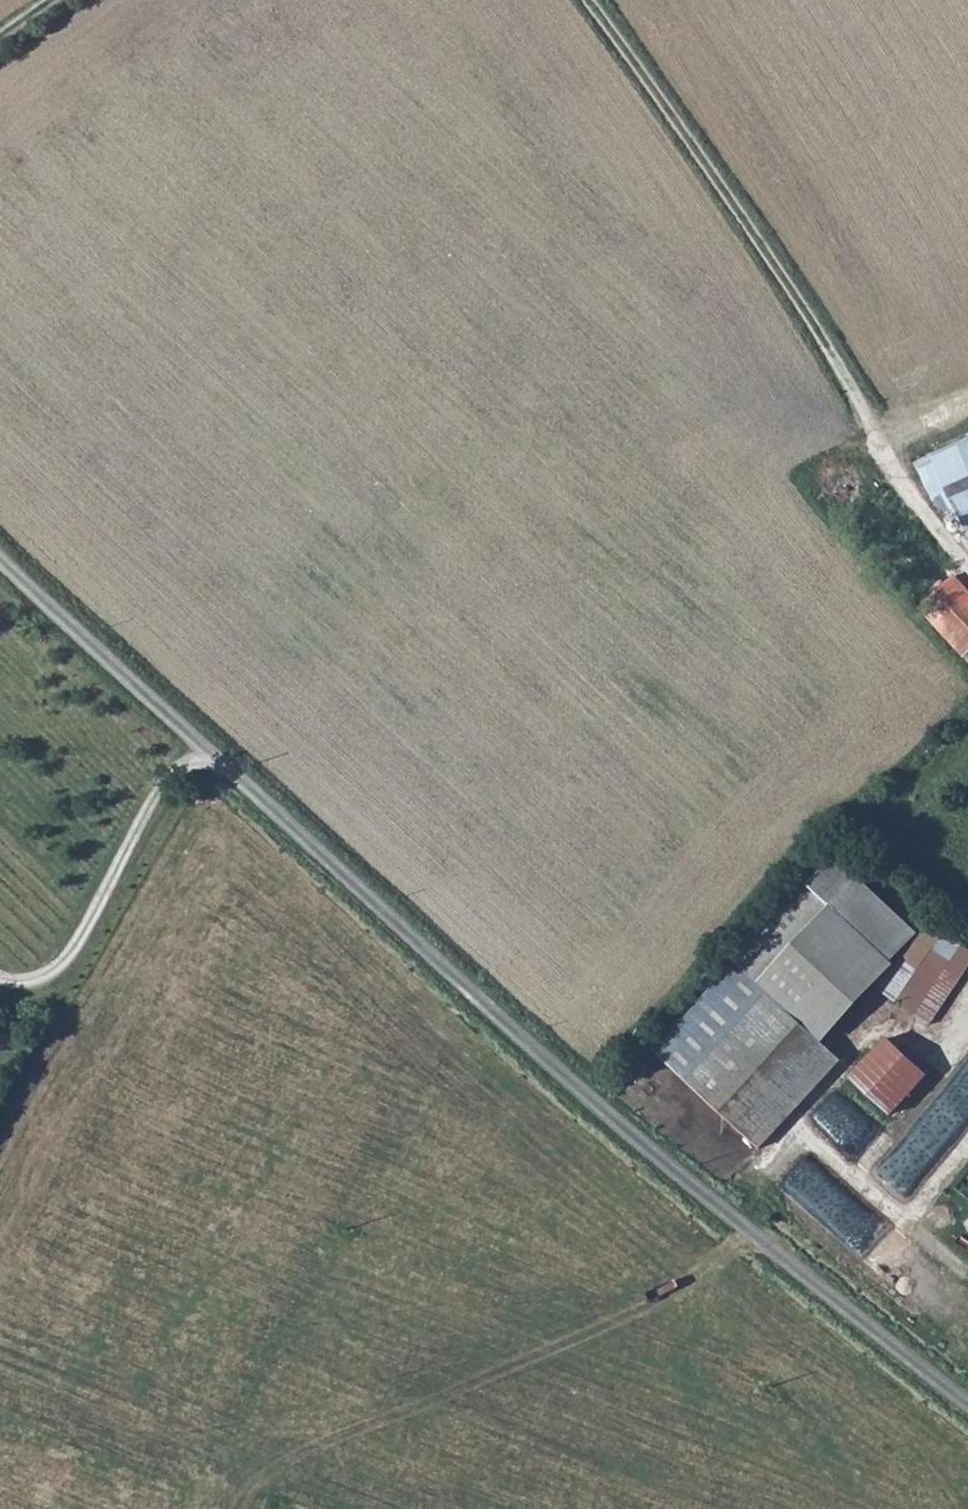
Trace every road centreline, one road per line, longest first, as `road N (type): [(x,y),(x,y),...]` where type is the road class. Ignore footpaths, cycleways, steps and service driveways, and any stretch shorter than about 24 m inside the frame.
road 1 (unclassified): [(967,1407),(686,1182),(501,1020),(0,554)]
road 2 (track): [(967,570),(879,446),(788,286),(589,0)]

